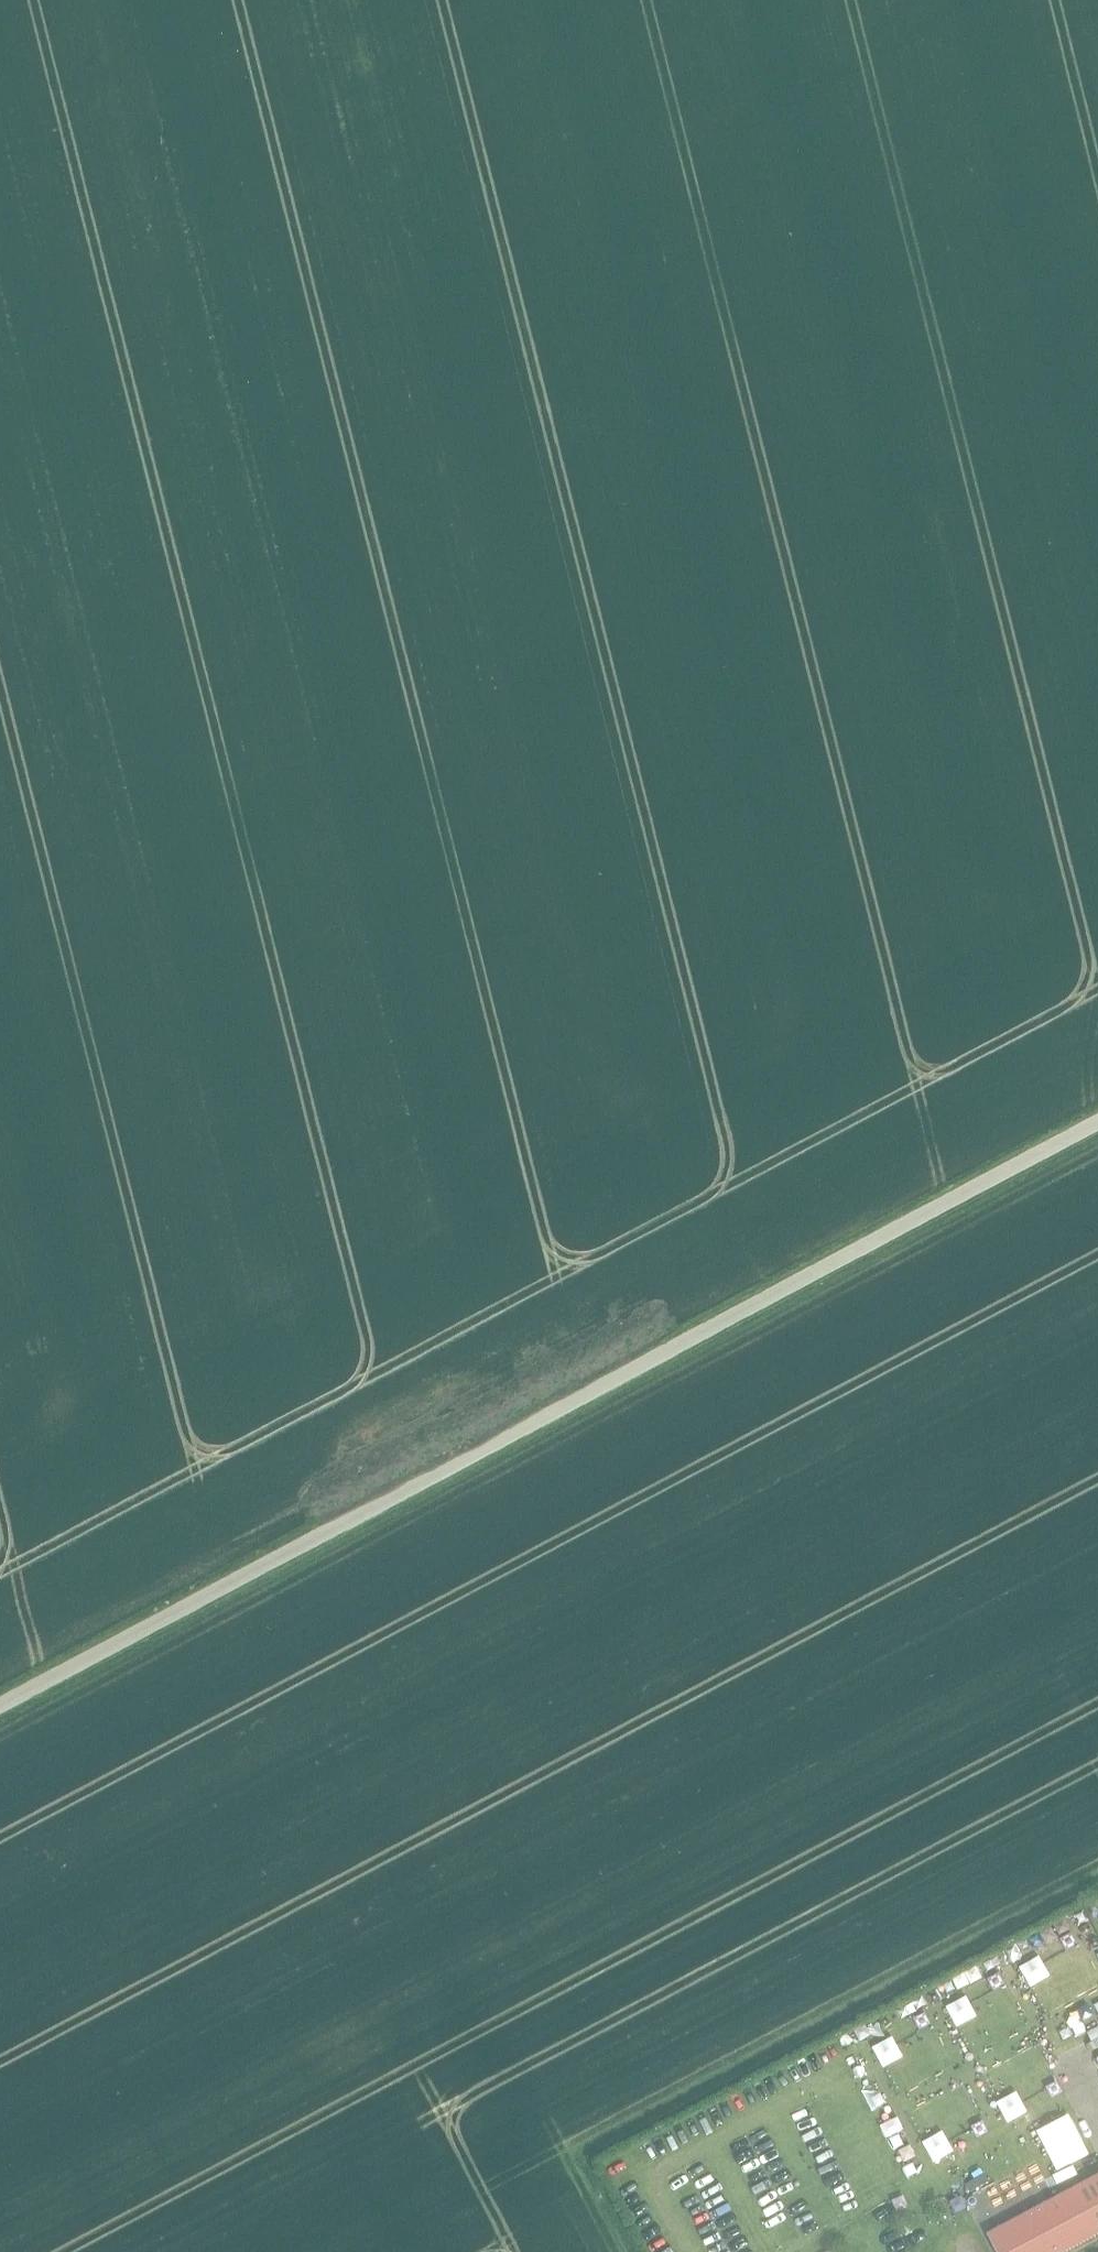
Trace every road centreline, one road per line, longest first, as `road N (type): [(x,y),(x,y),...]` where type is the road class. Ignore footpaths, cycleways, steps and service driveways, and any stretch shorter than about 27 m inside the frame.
road 1 (unclassified): [(0,1707),(1097,1123)]

